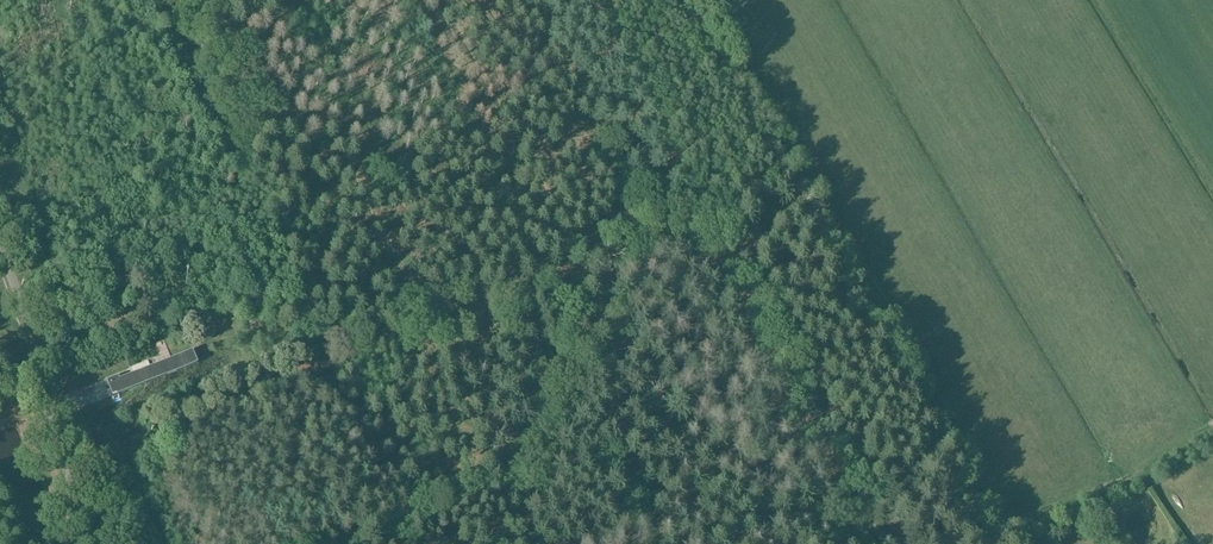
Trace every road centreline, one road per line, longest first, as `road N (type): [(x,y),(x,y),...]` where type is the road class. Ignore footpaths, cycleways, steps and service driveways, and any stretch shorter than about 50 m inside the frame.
road 1 (track): [(1024,543),(1007,528),(705,0)]

